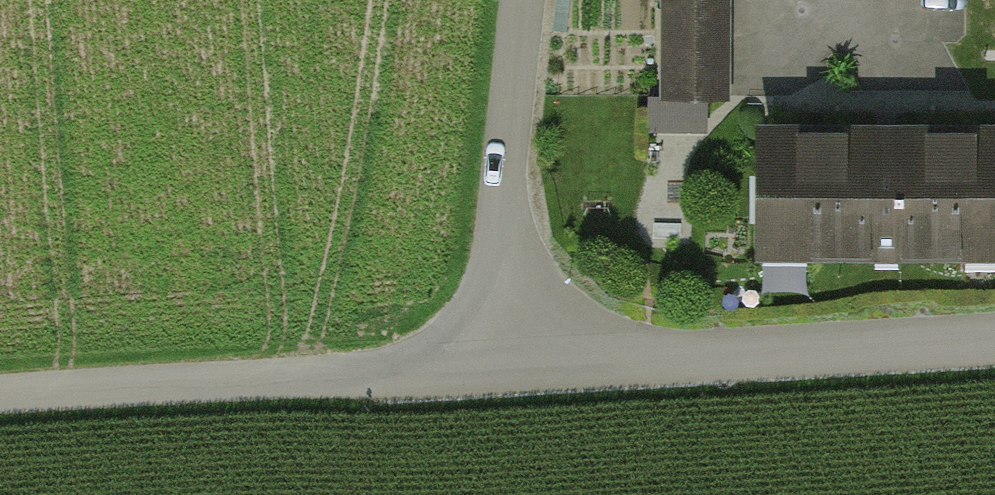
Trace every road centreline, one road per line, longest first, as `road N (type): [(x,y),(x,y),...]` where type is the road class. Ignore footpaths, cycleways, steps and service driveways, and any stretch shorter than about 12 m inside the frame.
road 1 (residential): [(481,372),(994,342)]
road 2 (unclassified): [(481,372),(0,402)]
road 3 (residential): [(523,0),(481,372)]

